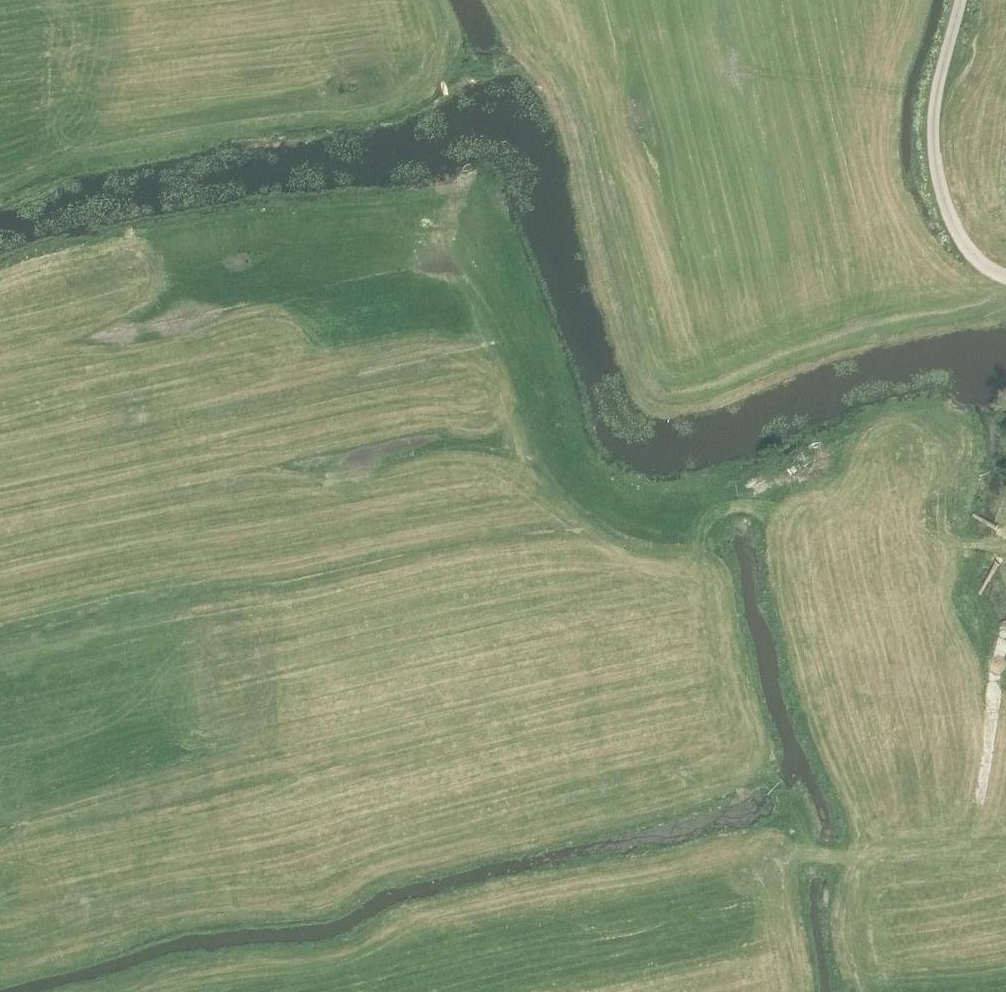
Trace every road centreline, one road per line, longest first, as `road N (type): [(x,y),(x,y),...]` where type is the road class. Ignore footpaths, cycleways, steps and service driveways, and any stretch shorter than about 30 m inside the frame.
road 1 (unclassified): [(961,0),(940,80),(935,157),(963,240),(1005,275)]

